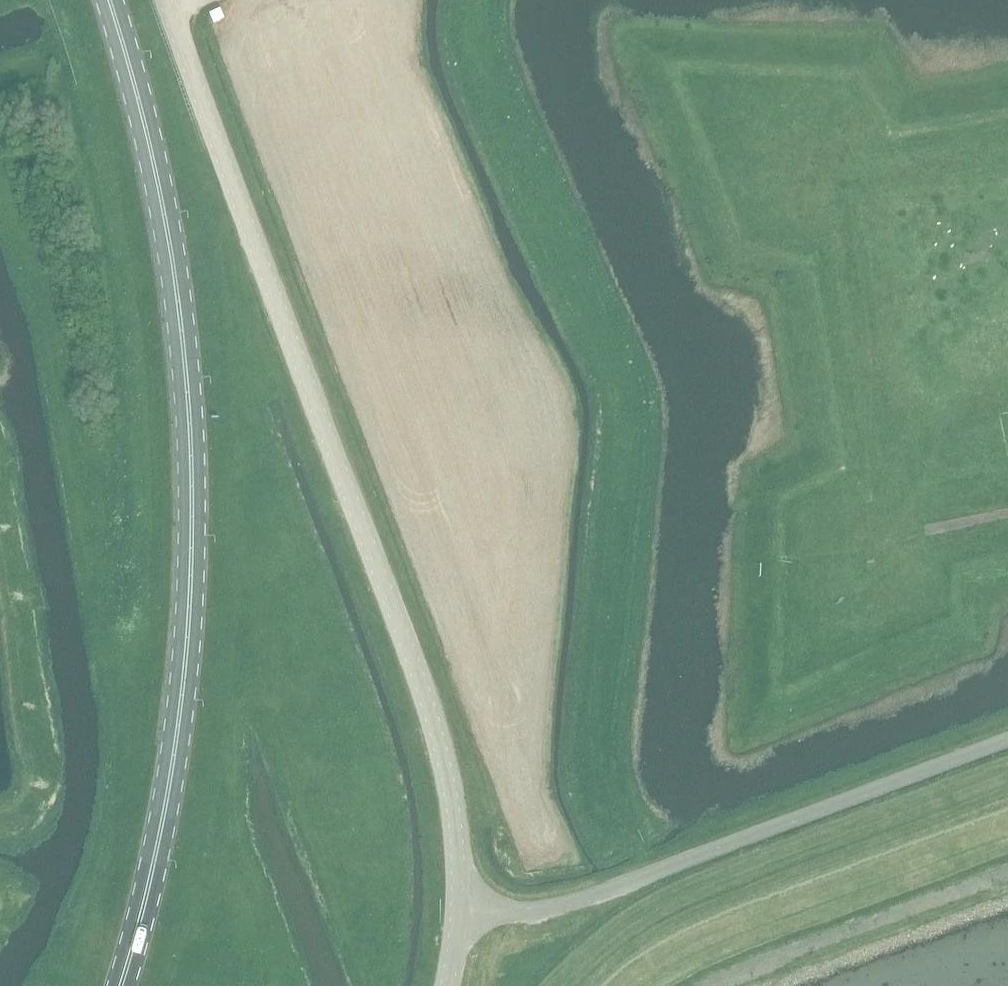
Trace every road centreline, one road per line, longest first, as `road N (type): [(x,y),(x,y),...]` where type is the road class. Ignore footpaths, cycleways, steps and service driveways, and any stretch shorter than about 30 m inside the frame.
road 1 (primary): [(121,985),(164,815),(180,706),(192,476),(165,212),(109,0)]
road 2 (unclassified): [(457,907),(457,861),(432,717),(167,0)]
road 3 (unclassified): [(457,907),(526,911),(583,898),(1007,741)]

